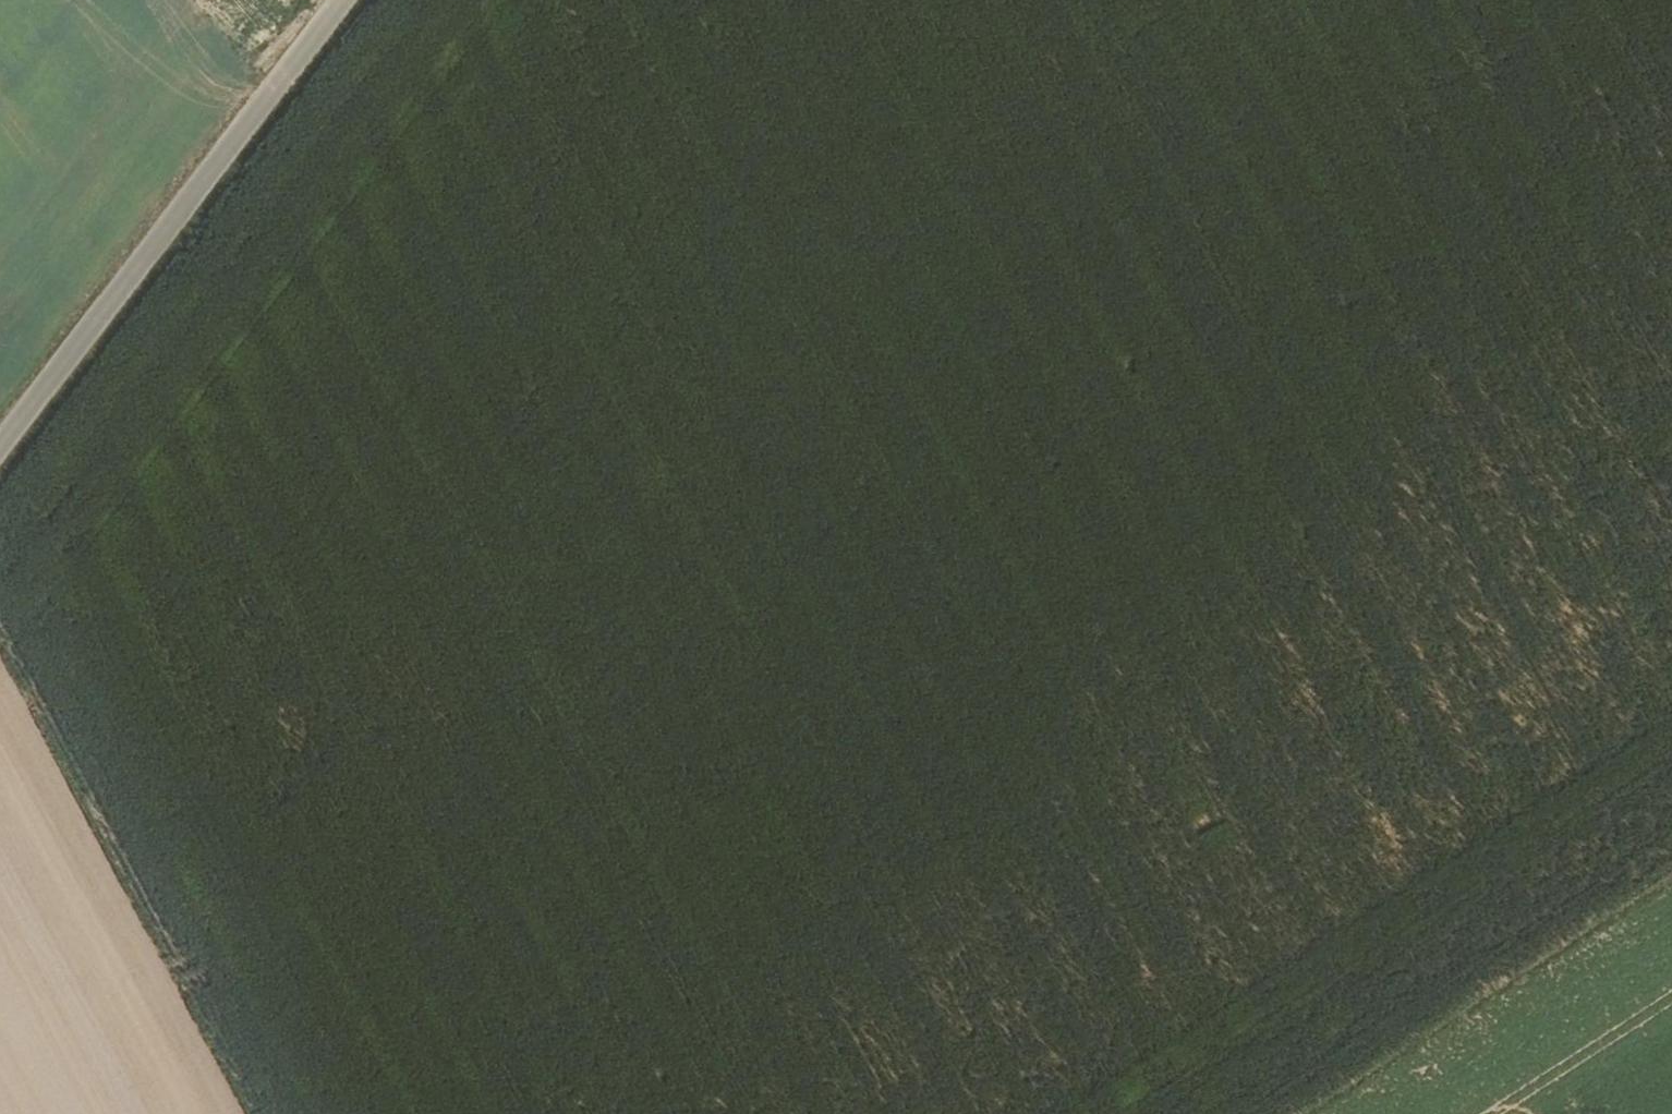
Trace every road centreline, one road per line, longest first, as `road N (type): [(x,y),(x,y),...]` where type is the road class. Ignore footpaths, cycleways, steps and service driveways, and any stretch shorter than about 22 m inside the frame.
road 1 (track): [(0,445),(341,0)]

